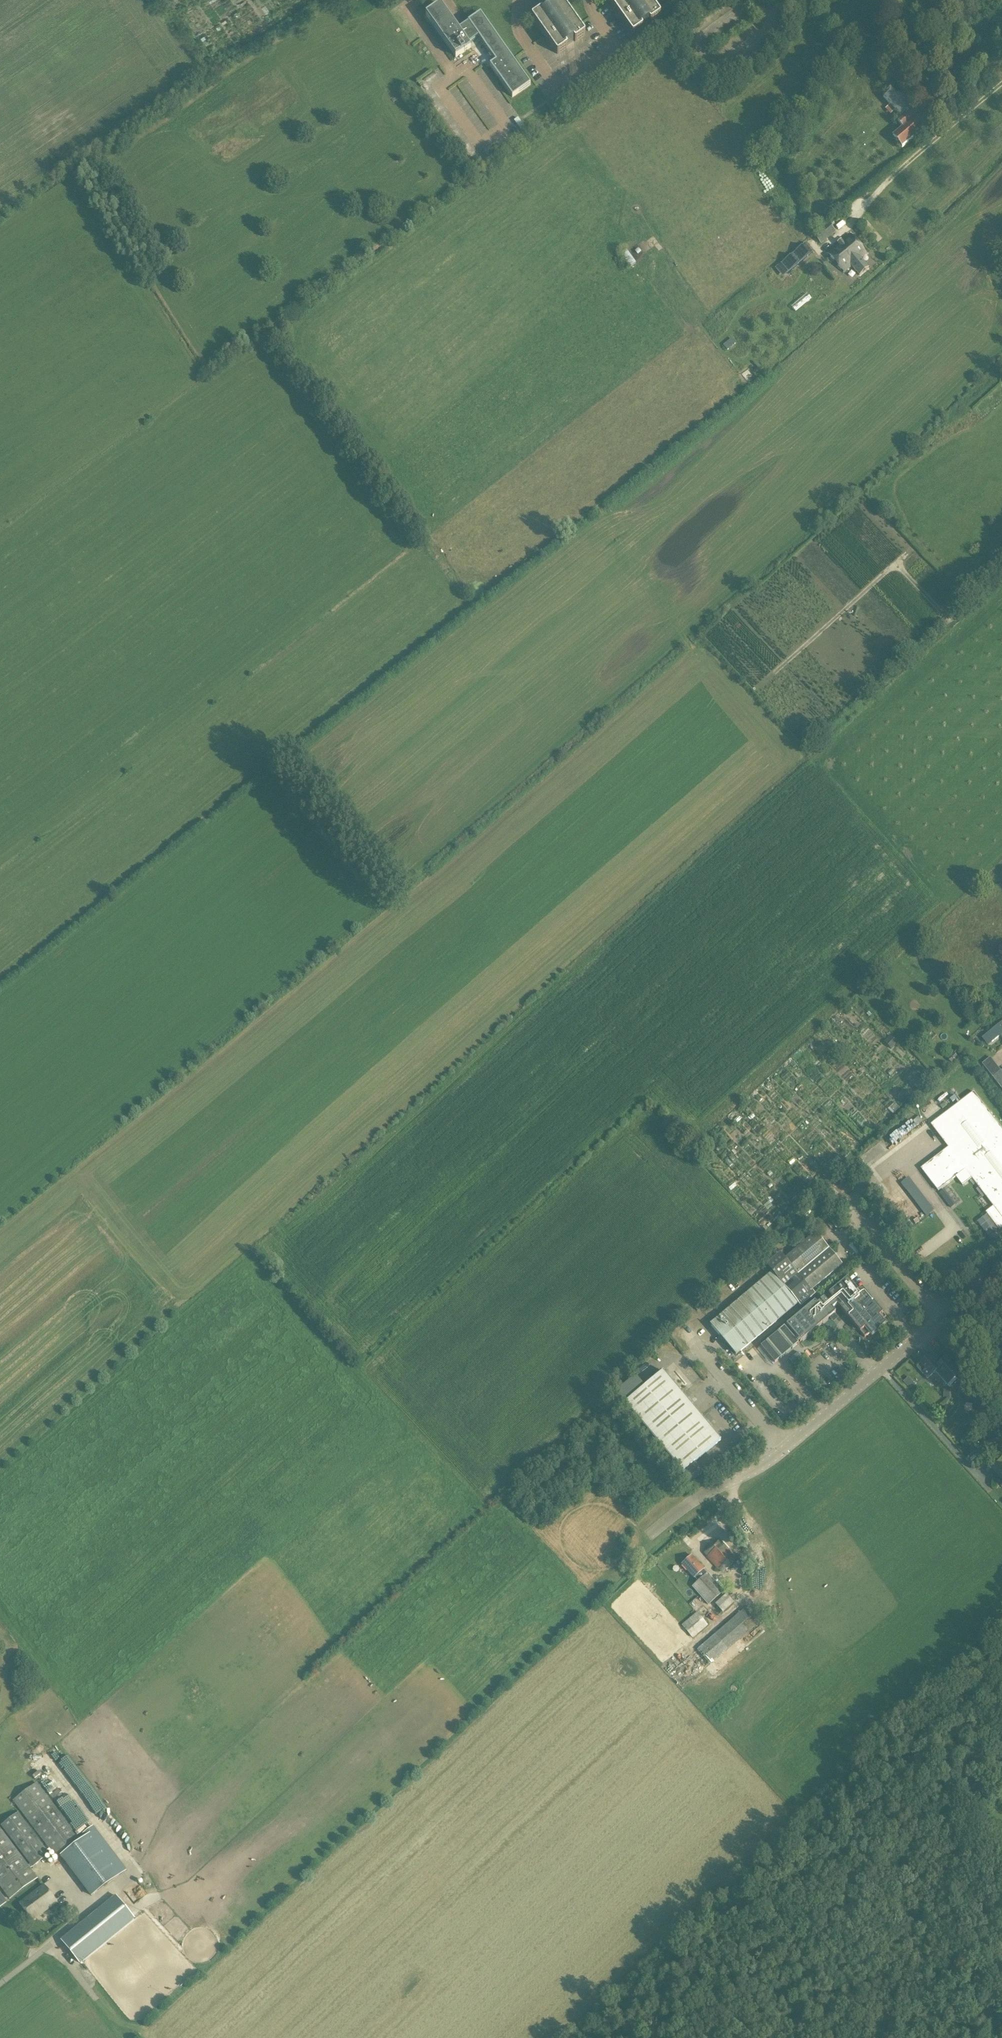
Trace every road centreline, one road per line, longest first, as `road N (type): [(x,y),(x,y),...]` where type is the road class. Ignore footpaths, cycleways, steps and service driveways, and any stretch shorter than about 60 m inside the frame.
road 1 (unclassified): [(783,1452),(941,1318)]
road 2 (unclassified): [(648,1537),(691,1503),(783,1452)]
road 3 (unclassified): [(843,1200),(941,1318)]
road 4 (unclassified): [(783,1452),(692,1342)]

